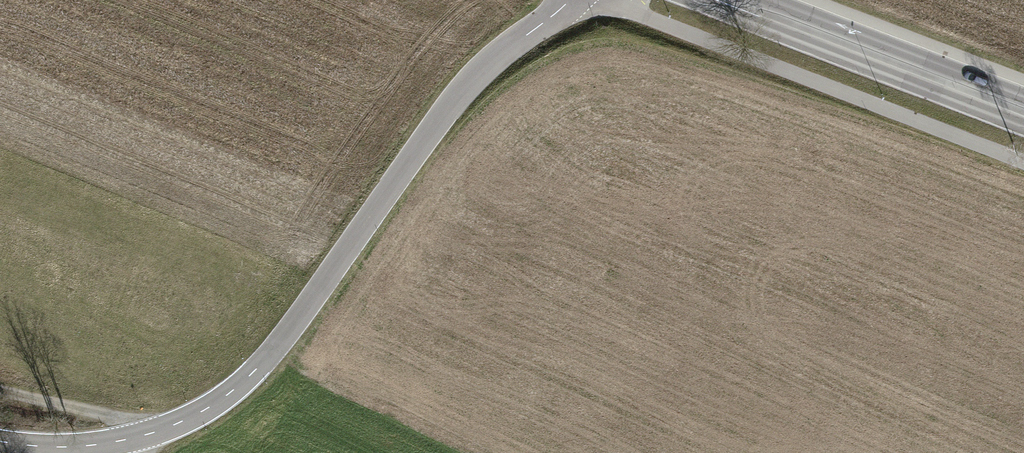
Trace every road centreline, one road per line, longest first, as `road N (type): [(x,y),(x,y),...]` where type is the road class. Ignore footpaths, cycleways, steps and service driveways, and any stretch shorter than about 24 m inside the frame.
road 1 (tertiary): [(0,439),(42,448),(145,437),(259,369),(462,89),(571,0)]
road 2 (primary): [(728,0),(1023,112)]
road 3 (track): [(0,389),(145,437)]

